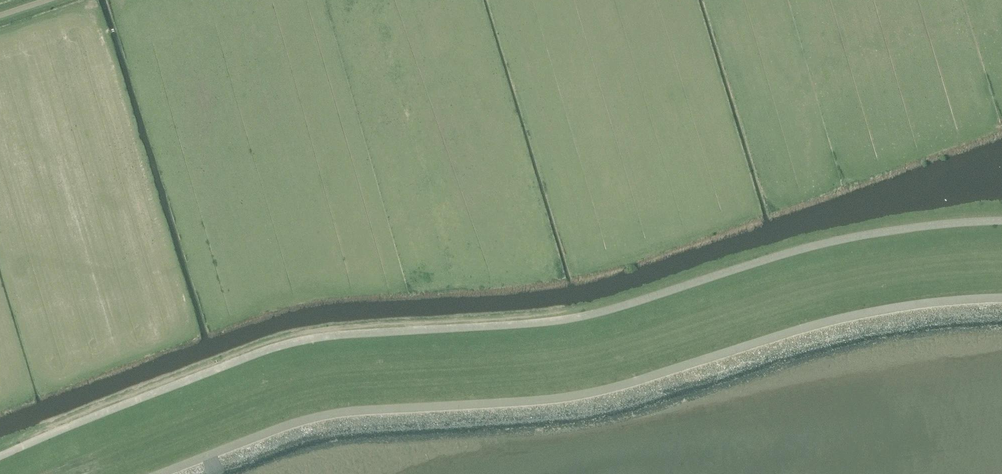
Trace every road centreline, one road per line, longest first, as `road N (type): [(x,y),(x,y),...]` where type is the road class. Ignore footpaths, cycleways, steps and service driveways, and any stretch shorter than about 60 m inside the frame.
road 1 (unclassified): [(0,462),(296,346),(583,320),(857,240),(1001,224)]
road 2 (unclassified): [(186,473),(331,422),(582,402),(830,331),(1001,306)]

